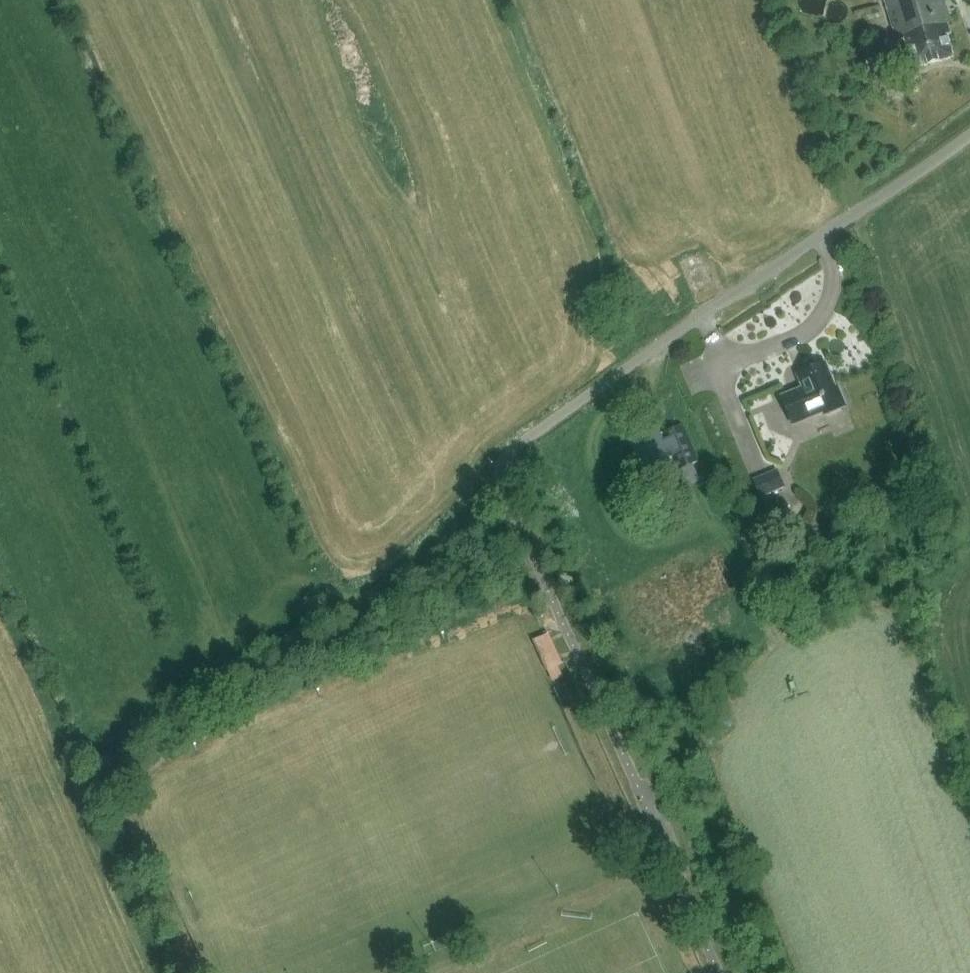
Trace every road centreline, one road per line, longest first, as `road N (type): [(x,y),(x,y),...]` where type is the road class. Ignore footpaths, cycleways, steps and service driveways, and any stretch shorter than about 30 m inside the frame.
road 1 (unclassified): [(499,482),(512,448),(969,134)]

